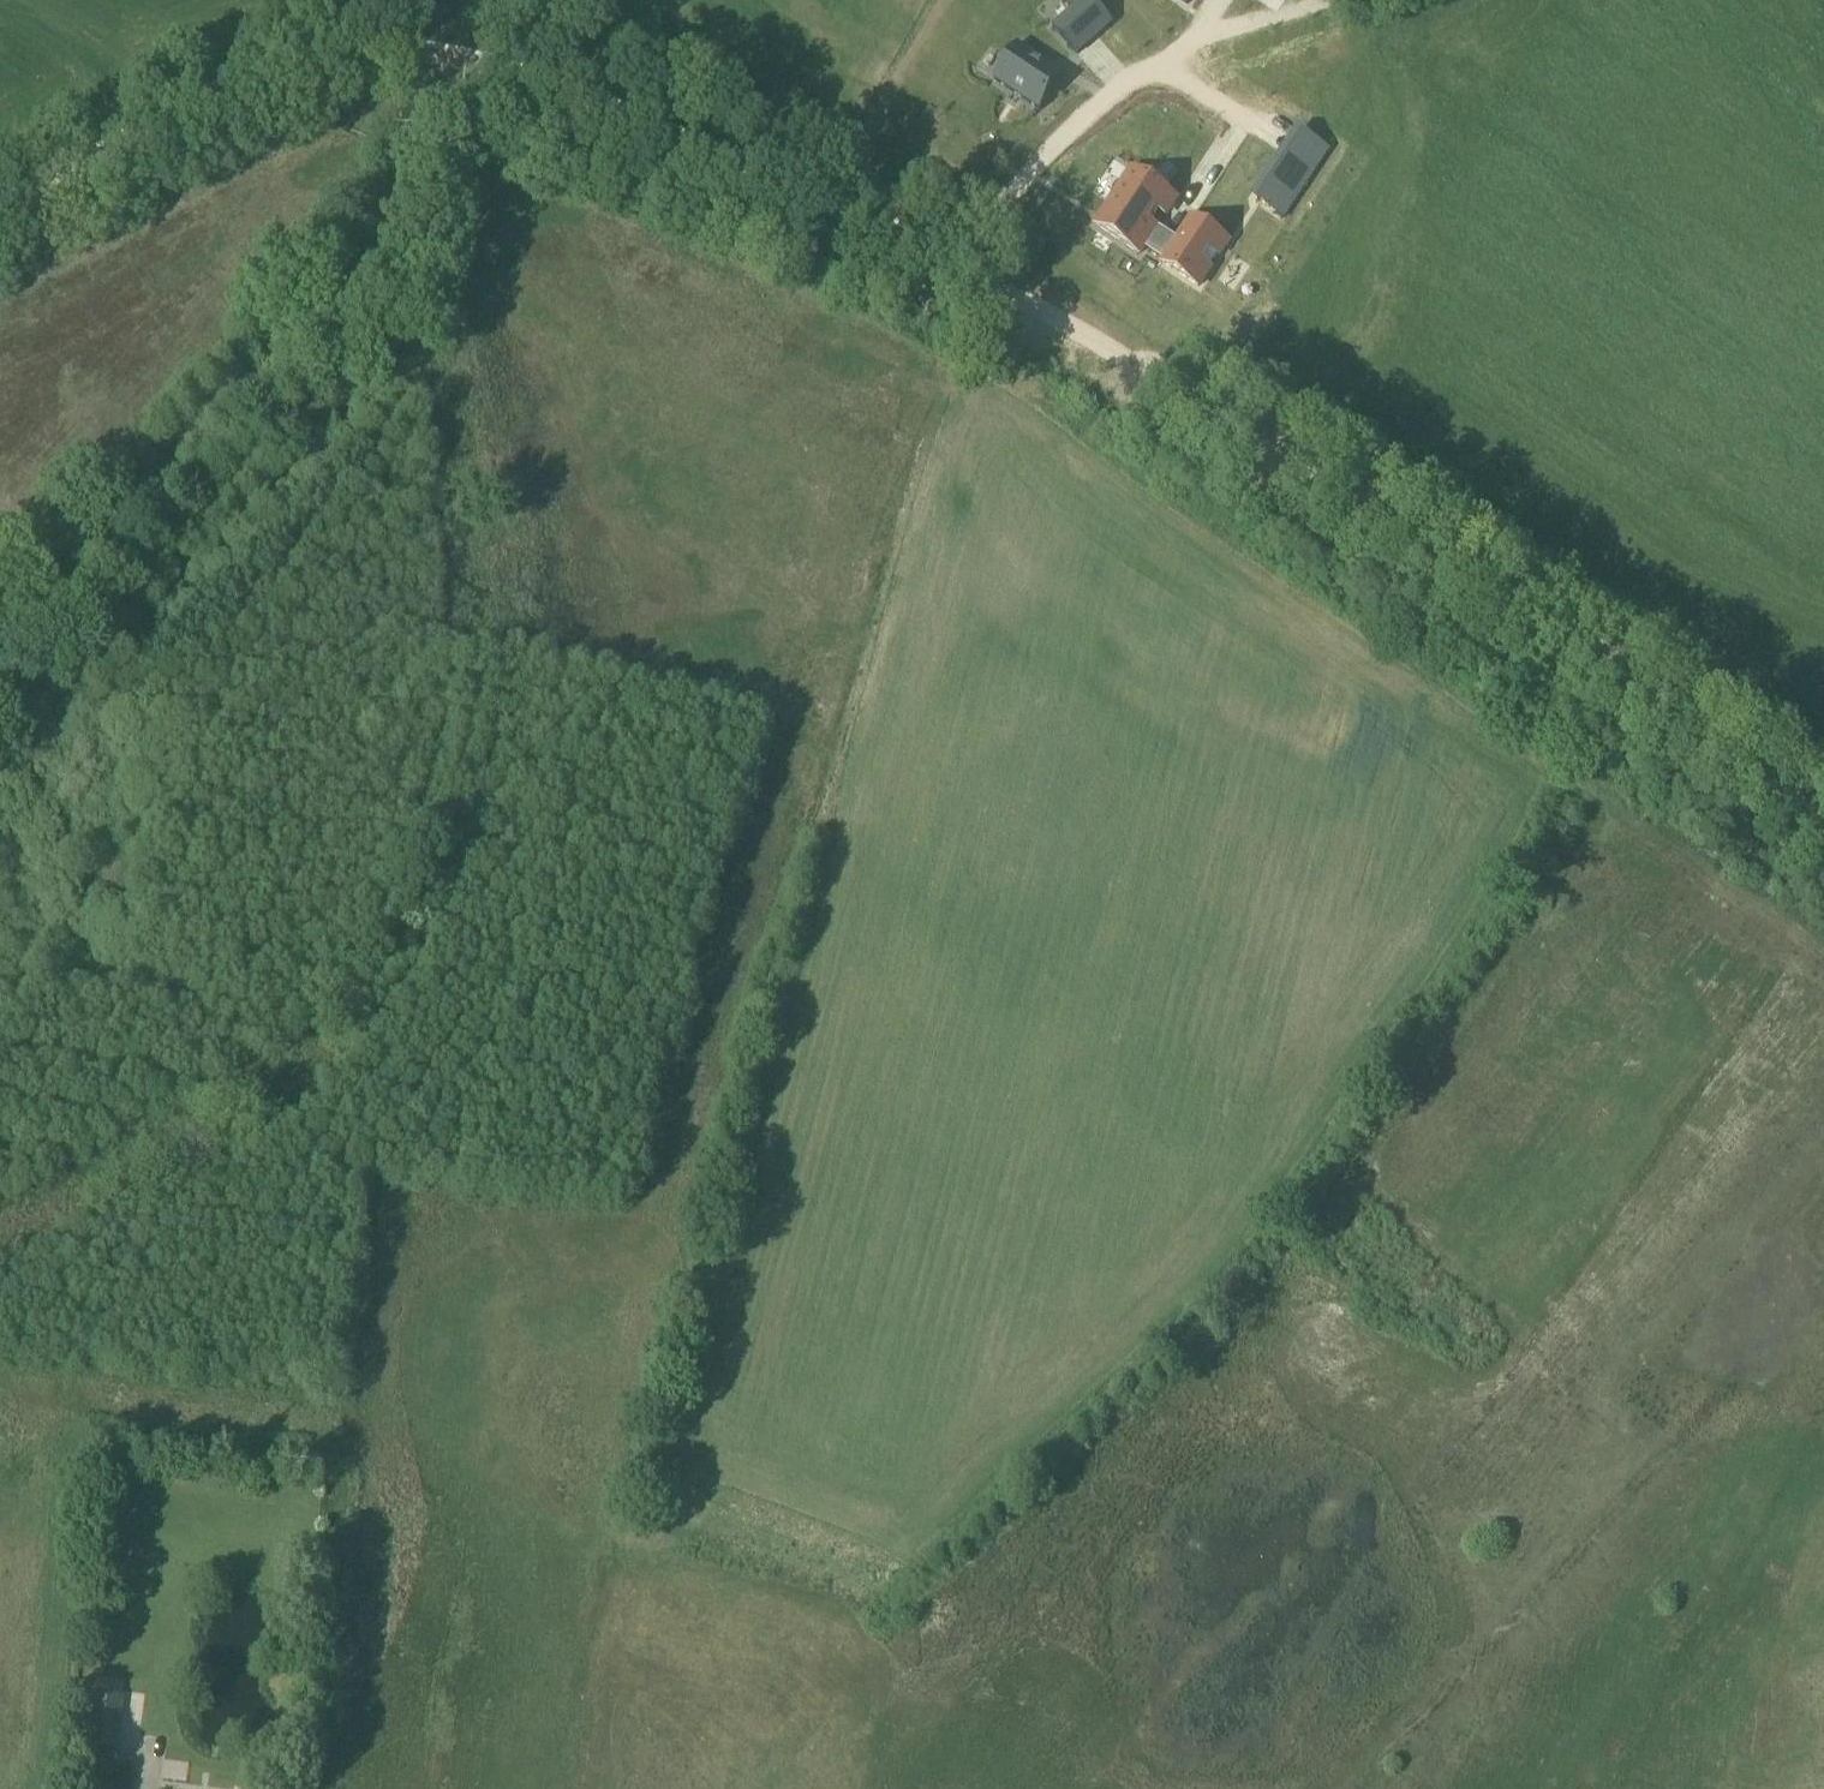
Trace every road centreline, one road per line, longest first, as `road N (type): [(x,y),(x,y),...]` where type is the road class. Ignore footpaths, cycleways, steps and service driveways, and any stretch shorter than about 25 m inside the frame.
road 1 (track): [(1030,302),(574,93),(459,62),(388,56),(292,69),(217,99),(0,217)]
road 2 (track): [(1153,375),(1823,821)]
road 3 (track): [(1153,375),(1030,302)]

